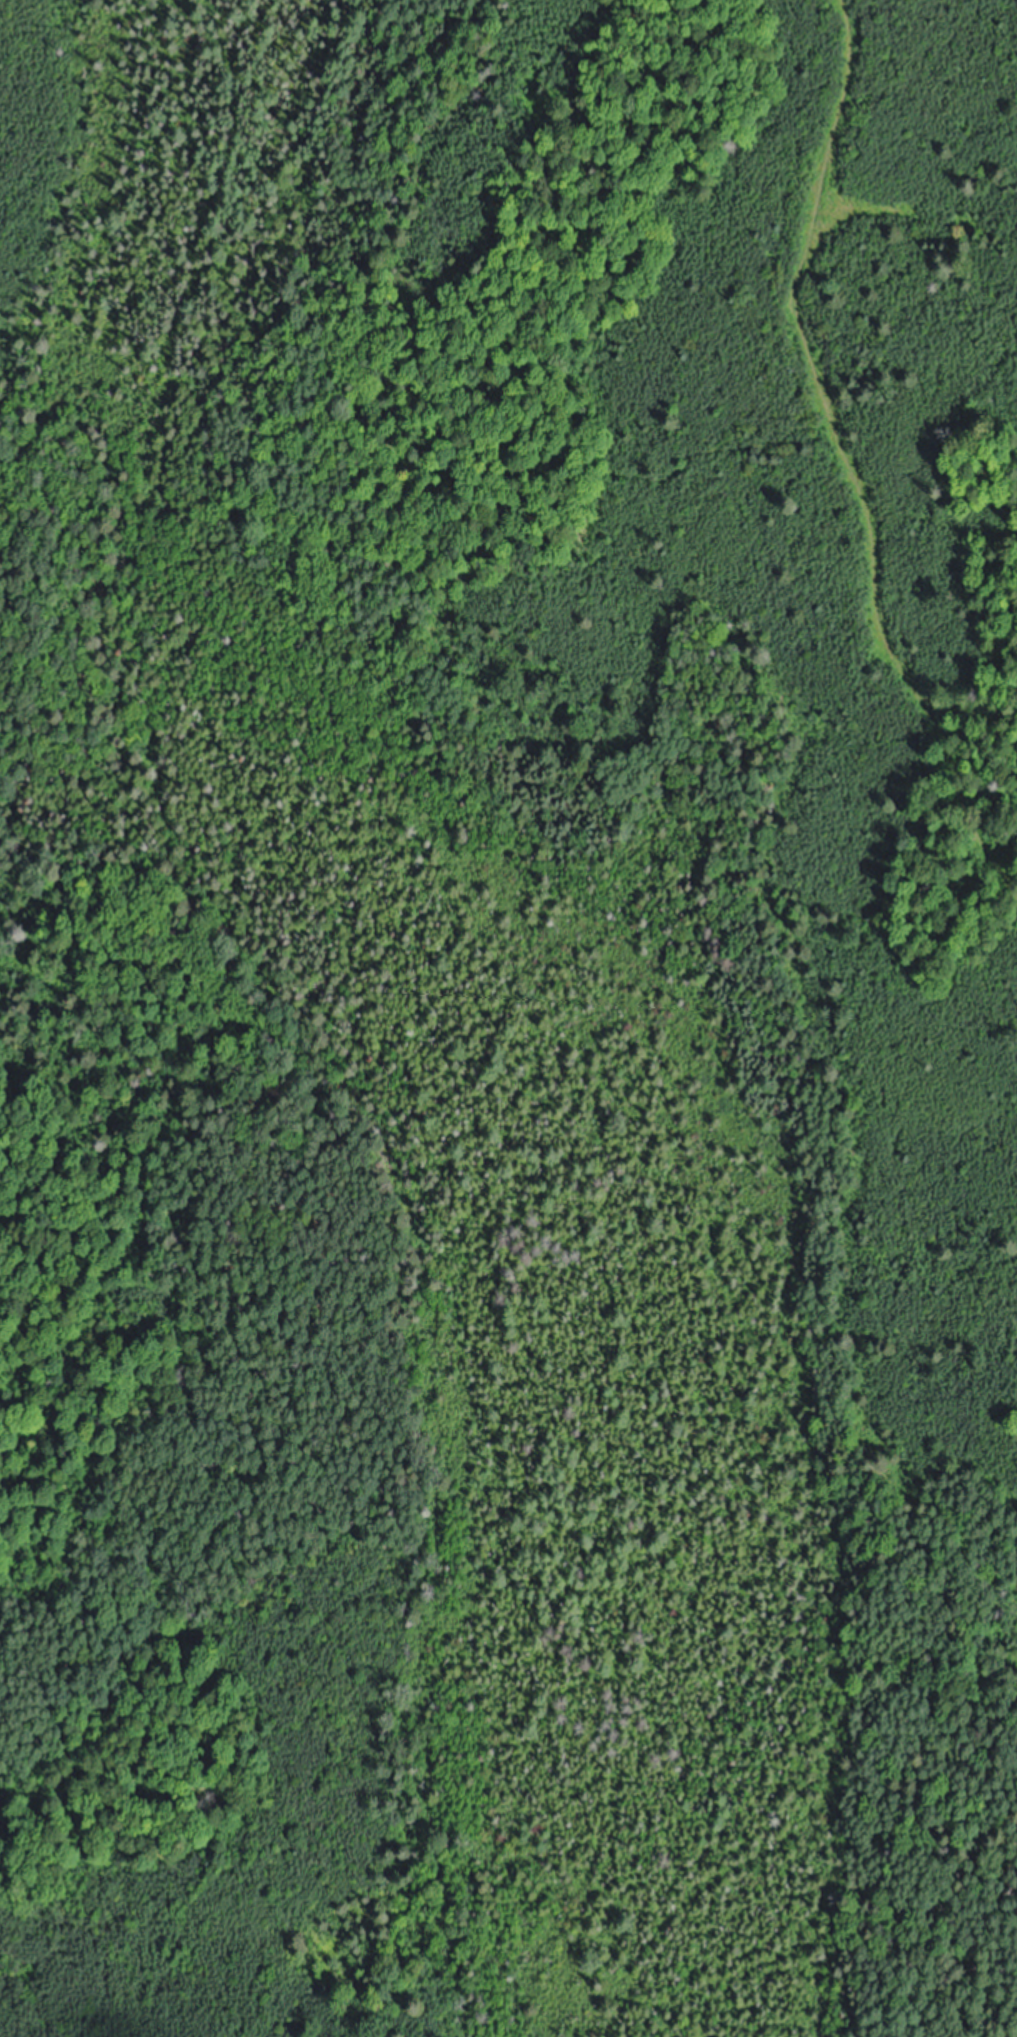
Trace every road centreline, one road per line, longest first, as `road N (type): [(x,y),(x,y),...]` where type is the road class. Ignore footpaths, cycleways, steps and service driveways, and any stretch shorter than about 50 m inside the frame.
road 1 (track): [(830,0),(837,42),(787,270),(885,646),(1016,891)]

